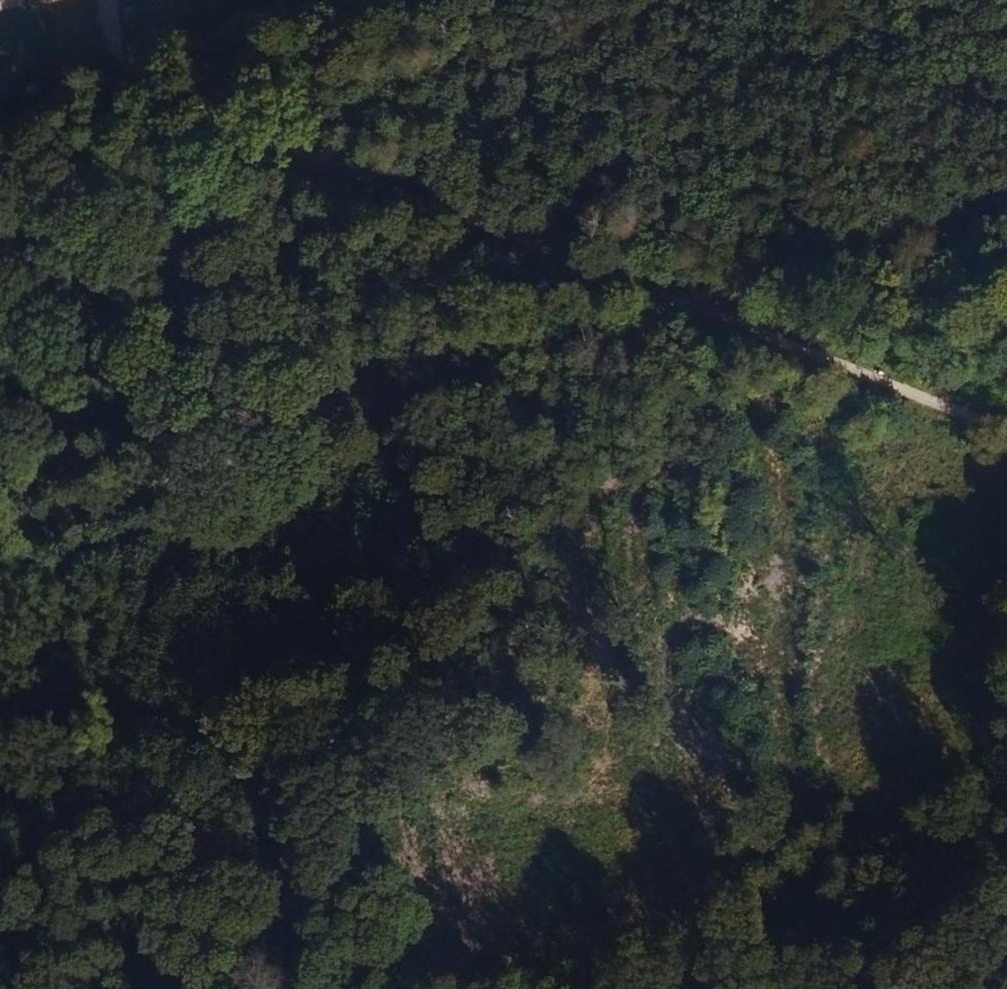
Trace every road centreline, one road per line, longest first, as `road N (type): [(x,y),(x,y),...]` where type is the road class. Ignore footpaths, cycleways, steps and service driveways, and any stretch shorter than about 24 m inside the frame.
road 1 (track): [(111,0),(119,61),(244,128),(1006,426)]

